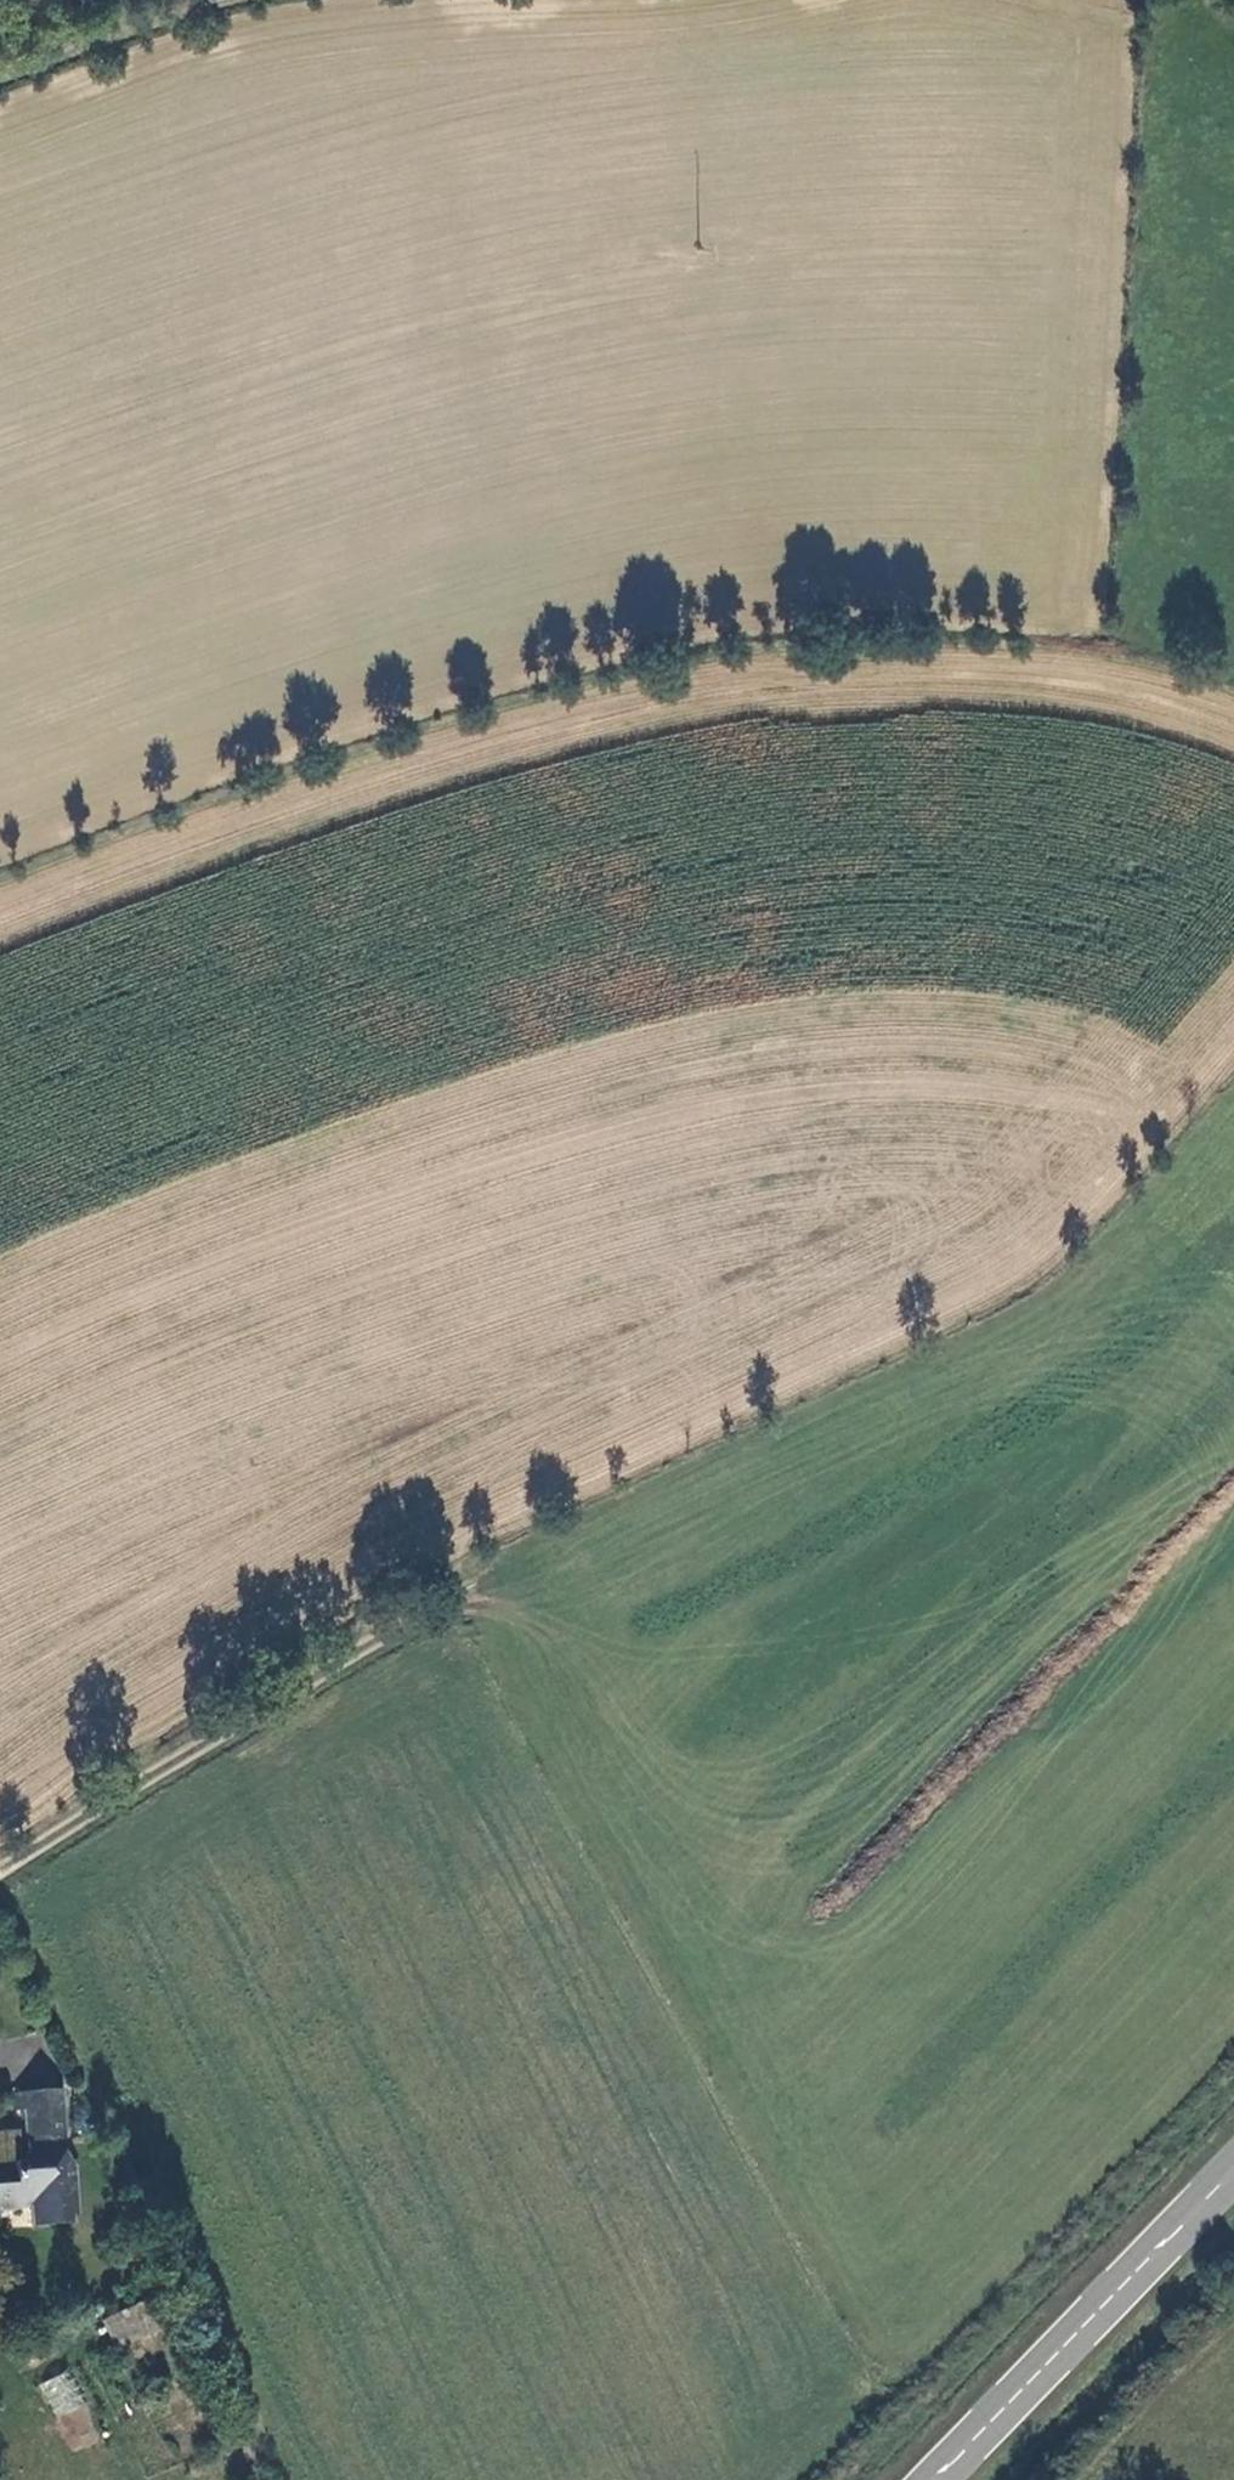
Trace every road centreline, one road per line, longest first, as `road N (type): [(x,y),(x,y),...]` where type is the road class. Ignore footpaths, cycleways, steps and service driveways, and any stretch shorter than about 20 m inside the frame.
road 1 (track): [(433,1610),(0,1883)]
road 2 (secondary): [(1233,2177),(940,2479)]

